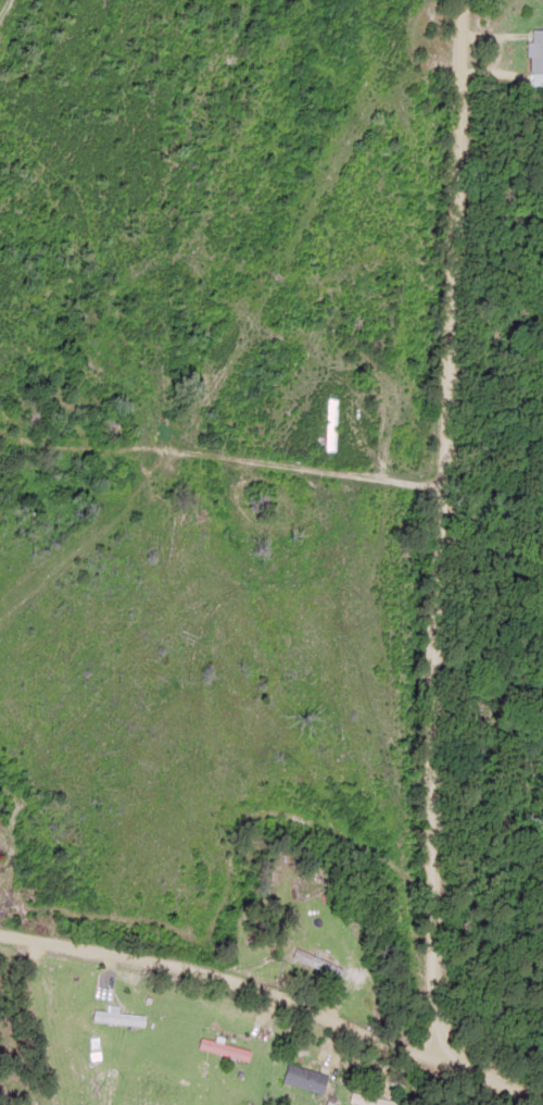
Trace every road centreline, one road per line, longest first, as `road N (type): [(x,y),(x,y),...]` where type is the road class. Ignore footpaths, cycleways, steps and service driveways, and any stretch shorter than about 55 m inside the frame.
road 1 (residential): [(542,1079),(446,996),(470,505),(456,0)]
road 2 (residential): [(0,946),(217,989),(525,1069)]
road 3 (residential): [(470,505),(135,459)]

